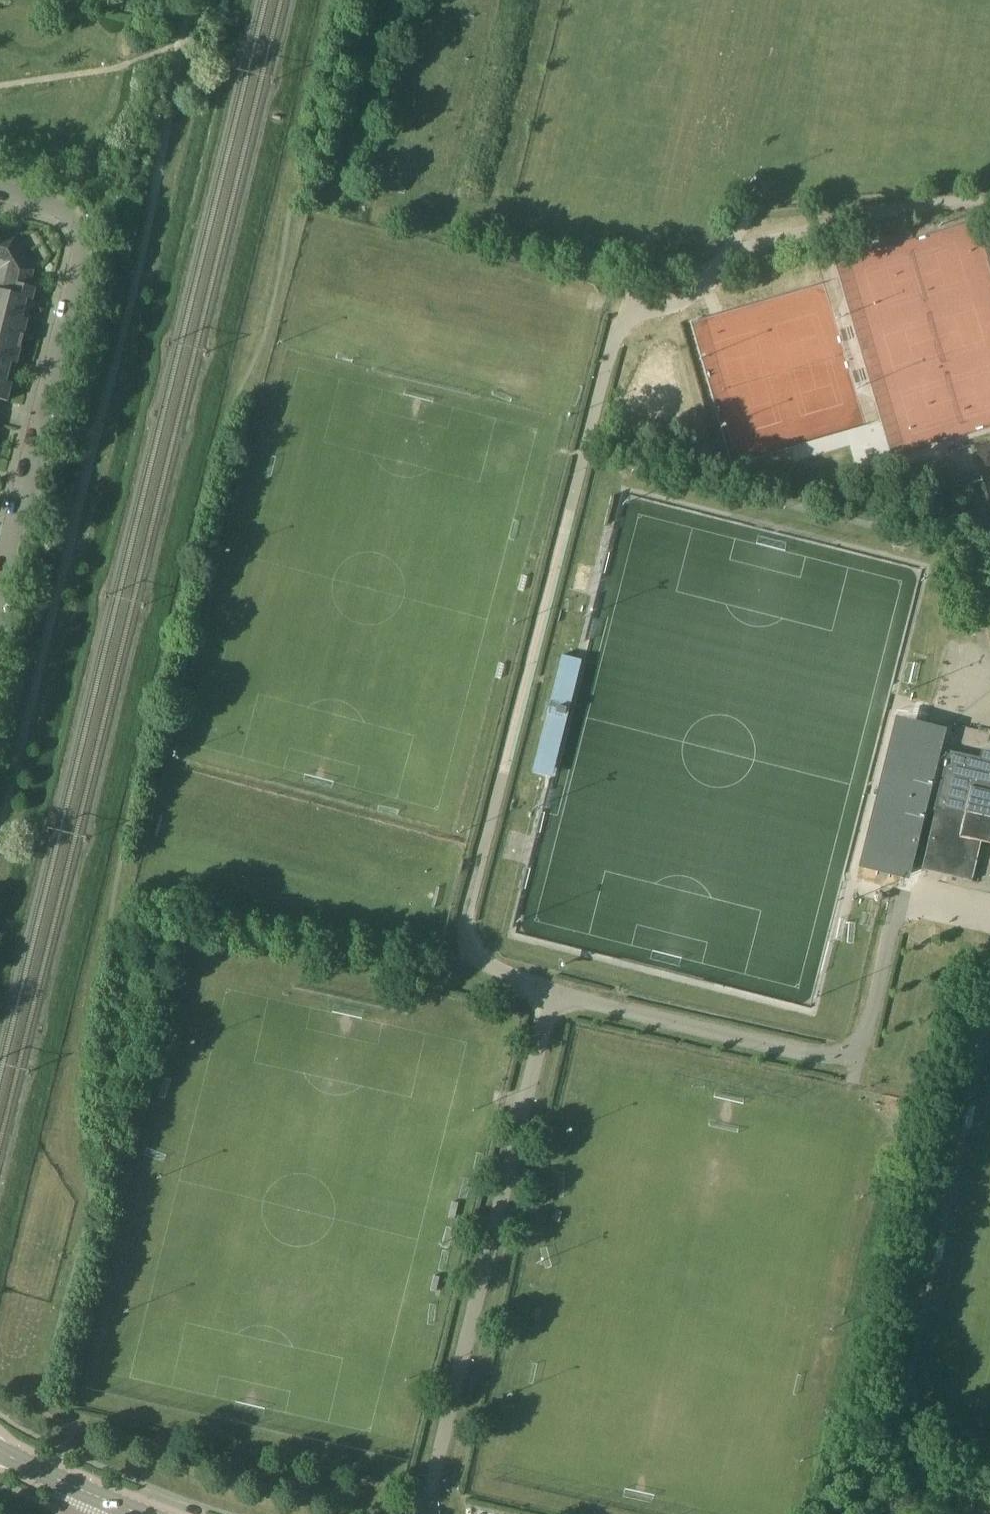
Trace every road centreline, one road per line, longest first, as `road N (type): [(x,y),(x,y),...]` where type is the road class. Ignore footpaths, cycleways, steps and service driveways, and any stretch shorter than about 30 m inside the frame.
road 1 (residential): [(0,567),(77,242),(61,206),(0,190)]

